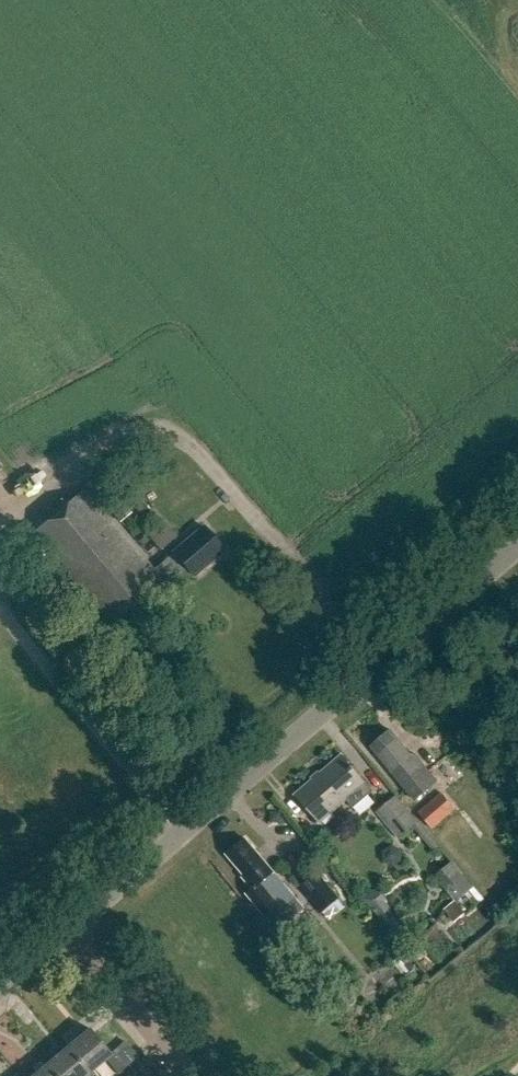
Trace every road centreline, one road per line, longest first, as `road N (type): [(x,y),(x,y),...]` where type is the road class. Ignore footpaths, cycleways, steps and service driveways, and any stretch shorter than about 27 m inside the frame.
road 1 (residential): [(66,930),(517,544)]
road 2 (residential): [(187,1075),(66,930)]

